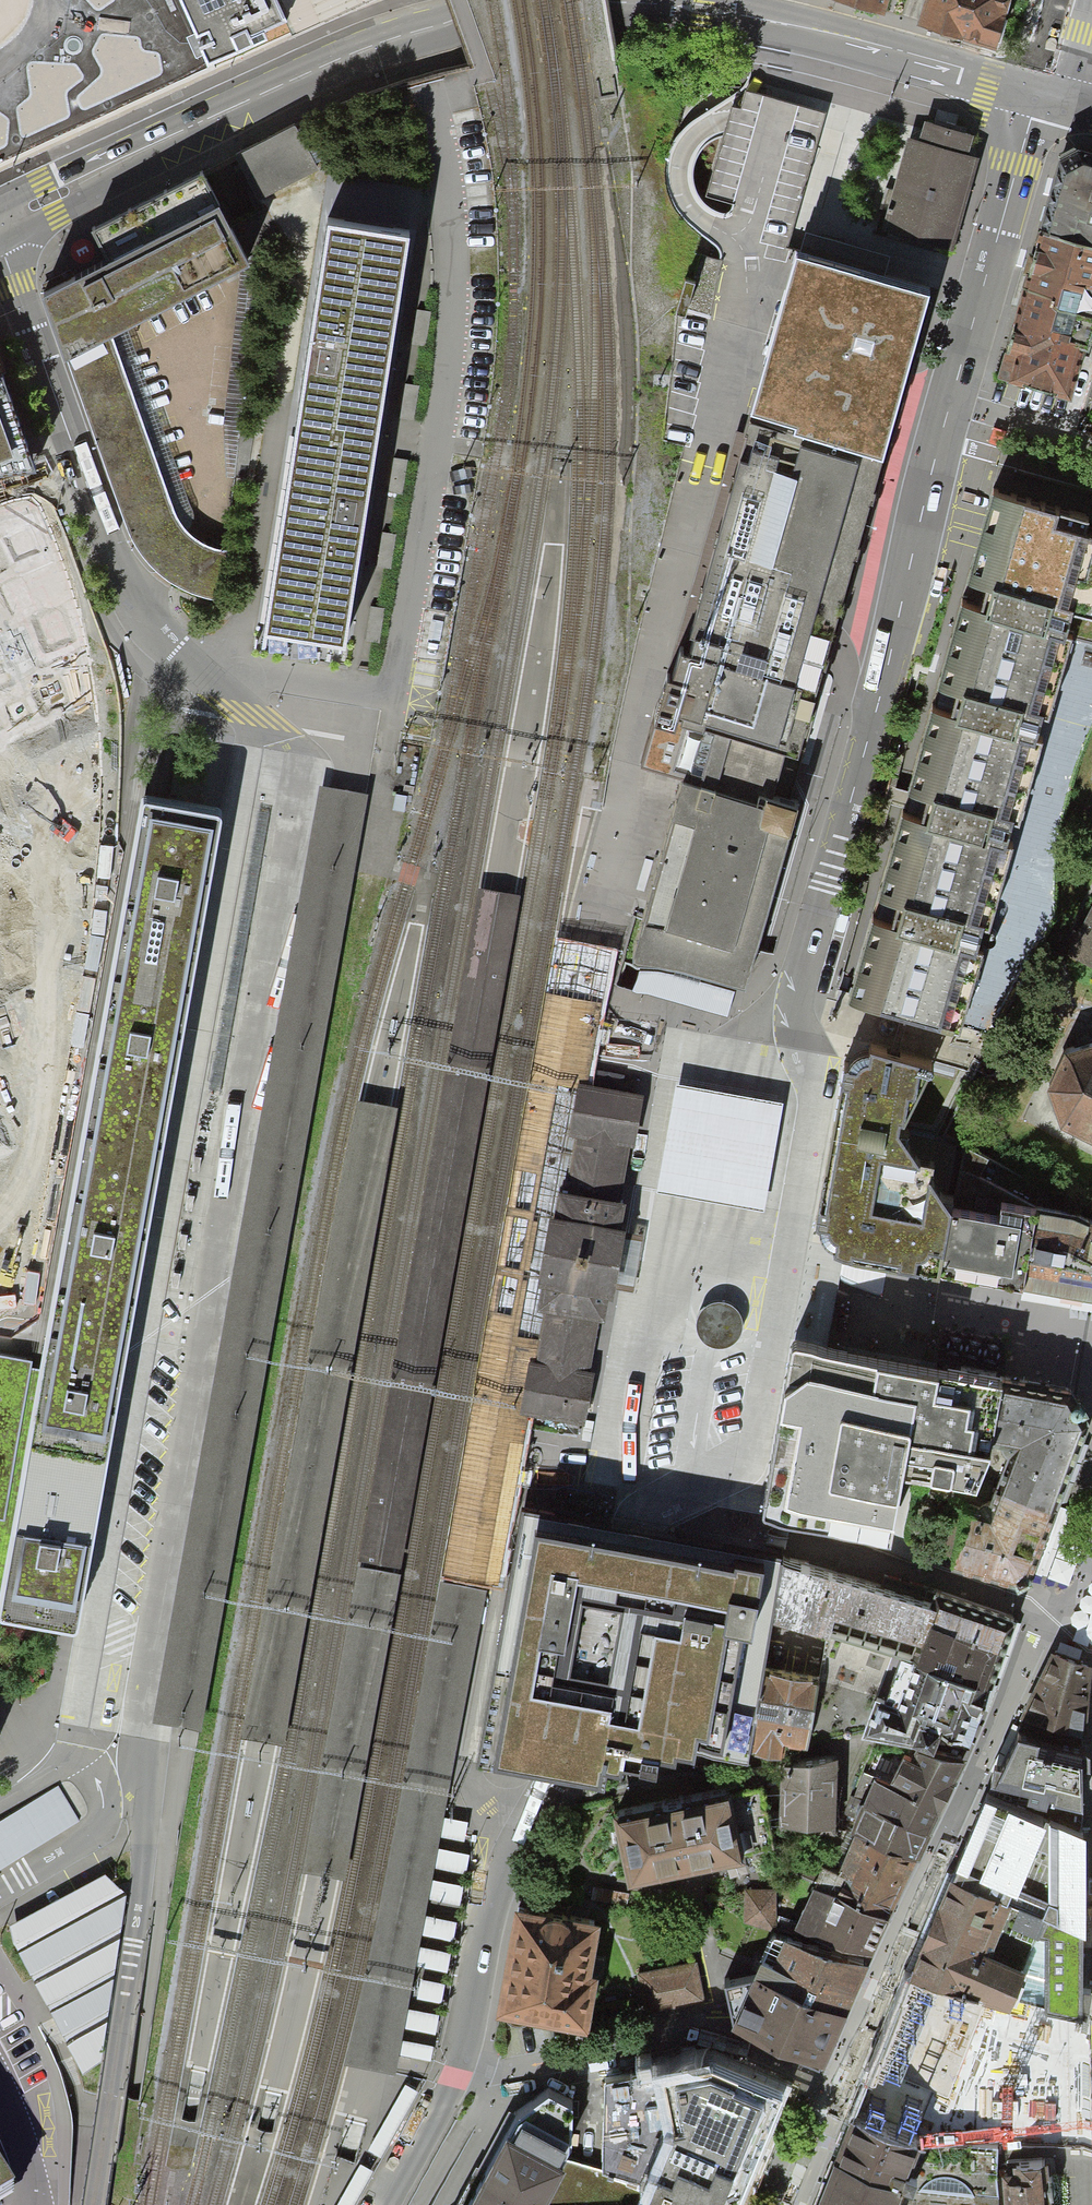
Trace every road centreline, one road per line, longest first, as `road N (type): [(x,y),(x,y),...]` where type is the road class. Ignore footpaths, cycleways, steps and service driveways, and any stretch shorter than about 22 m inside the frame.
road 1 (residential): [(646,1507),(623,1551),(547,1787),(499,1883),(456,2065),(379,2204)]
road 2 (residential): [(664,5),(529,5),(393,35),(233,106),(0,226)]
road 3 (residential): [(949,400),(848,813),(796,985)]
road 4 (residential): [(646,1507),(692,1295),(766,1275),(785,1261),(817,1092),(796,985)]
road 5 (residential): [(245,717),(152,627),(128,592),(0,247)]
road 6 (residential): [(1039,94),(805,28),(664,5)]
road 7 (residential): [(1039,94),(949,400)]
road 8 (residential): [(1091,445),(949,400)]

